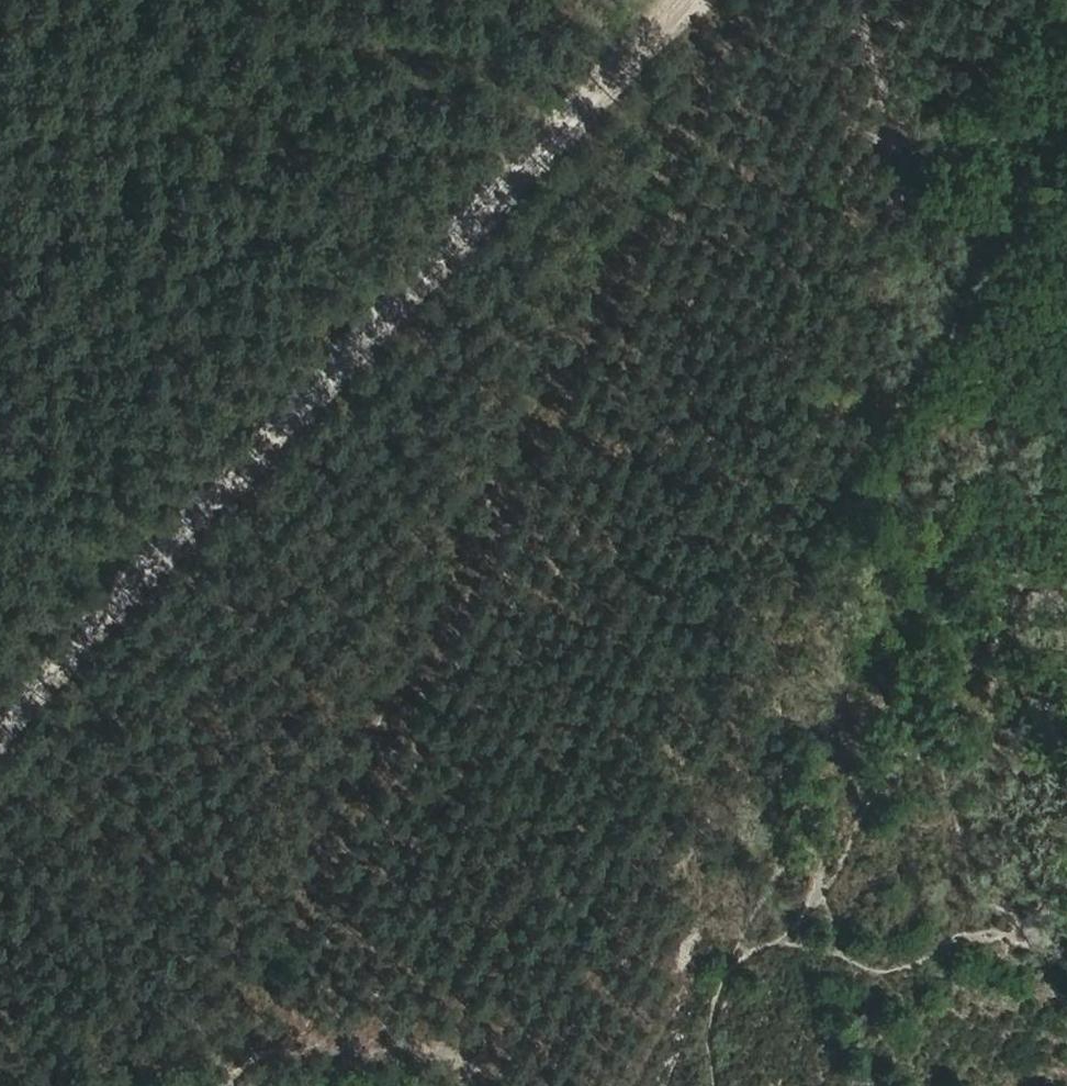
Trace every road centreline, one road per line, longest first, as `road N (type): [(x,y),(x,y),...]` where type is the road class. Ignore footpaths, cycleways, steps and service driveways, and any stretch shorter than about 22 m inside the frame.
road 1 (track): [(0,724),(664,0)]
road 2 (track): [(1066,798),(1039,737),(955,396),(937,259),(880,129),(849,0)]

